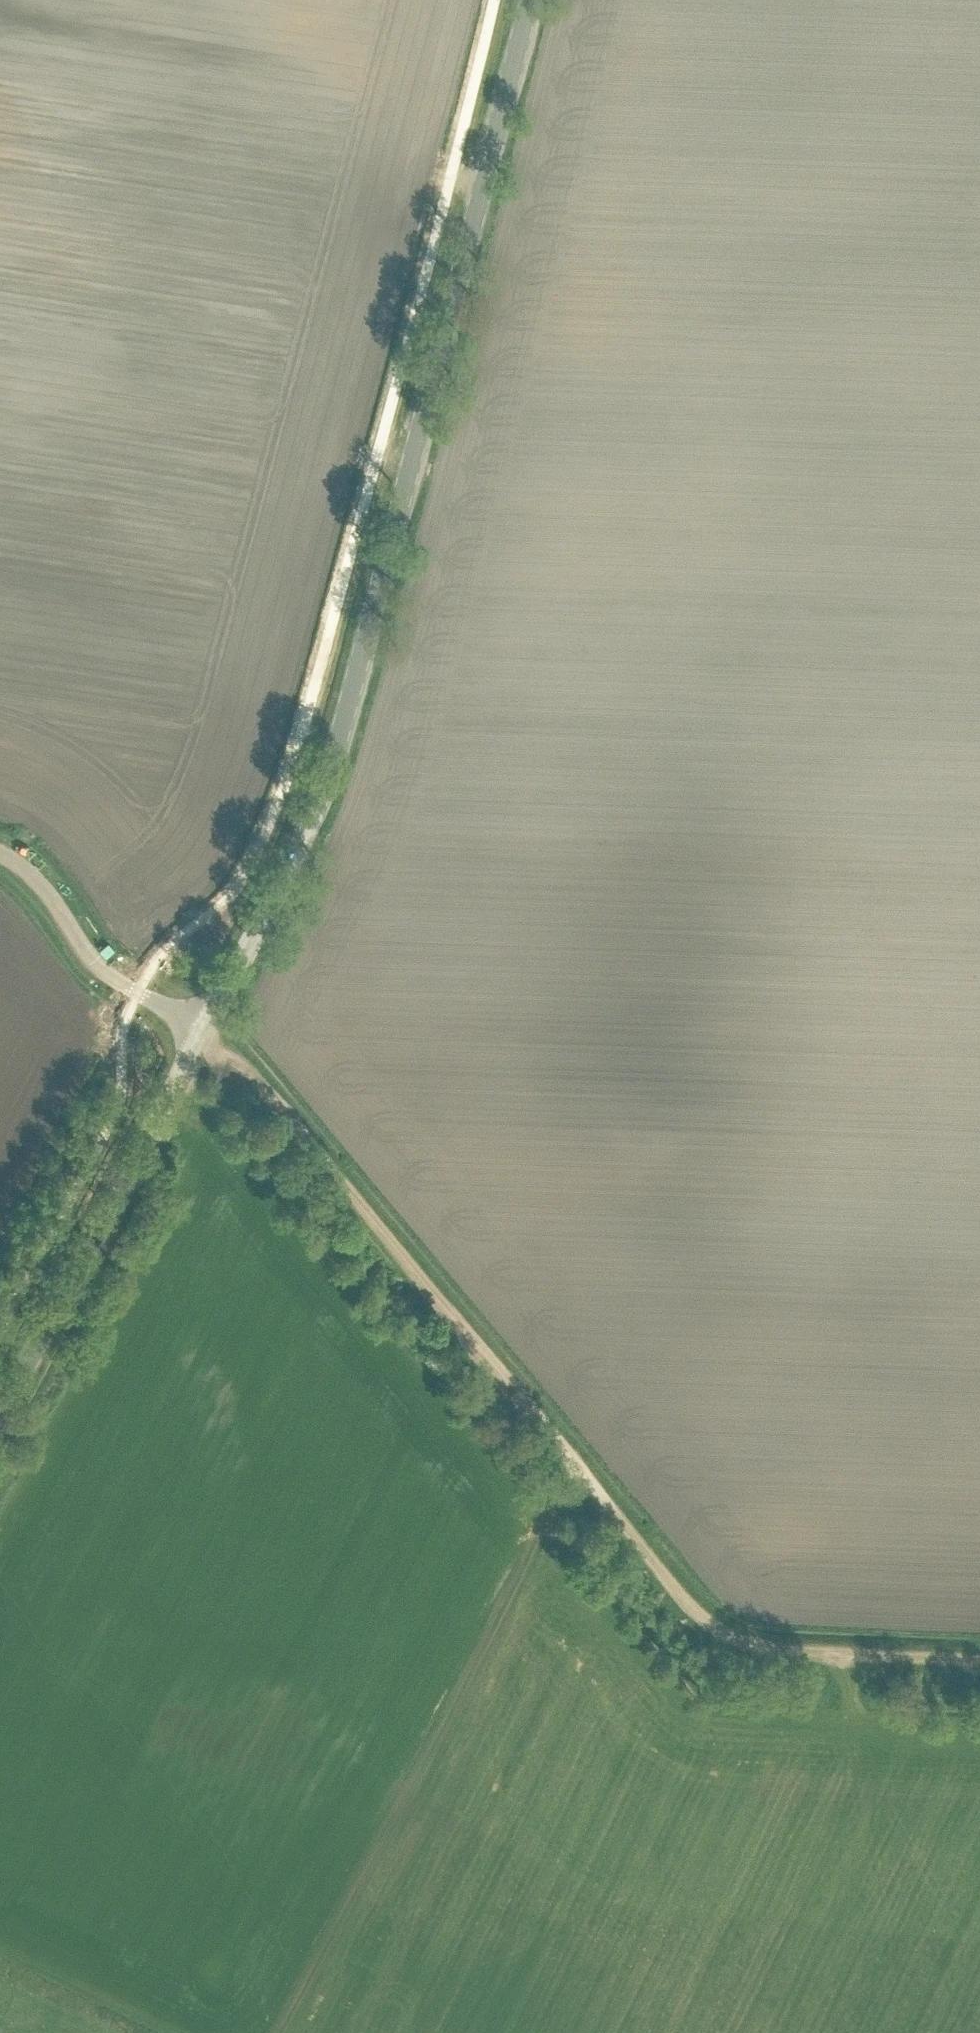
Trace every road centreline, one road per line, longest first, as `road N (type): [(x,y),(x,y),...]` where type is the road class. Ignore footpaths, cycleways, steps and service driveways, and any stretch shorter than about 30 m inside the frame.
road 1 (primary): [(206,1029),(313,800),(376,606),(524,0)]
road 2 (track): [(979,1661),(784,1653),(743,1644),(715,1626),(206,1029)]
road 3 (primary): [(0,1416),(206,1029)]
road 4 (unclassified): [(206,1029),(96,962),(49,895),(0,852)]

